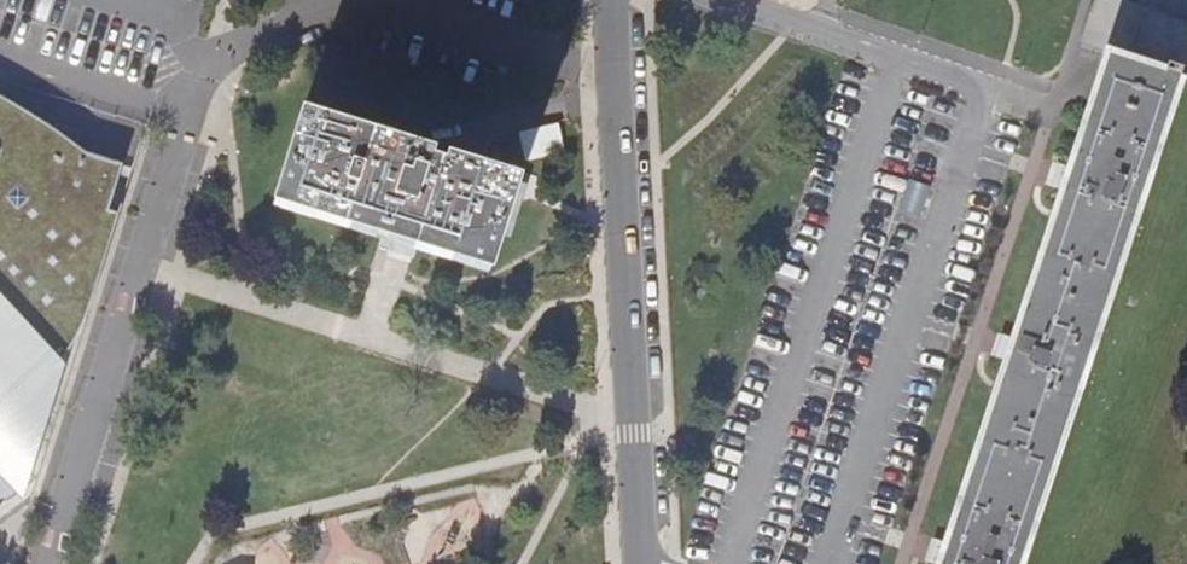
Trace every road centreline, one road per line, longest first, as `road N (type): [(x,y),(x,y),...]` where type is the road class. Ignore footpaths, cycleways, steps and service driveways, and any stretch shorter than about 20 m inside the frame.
road 1 (residential): [(55,563),(211,61),(352,0)]
road 2 (residential): [(613,73),(639,563)]
road 3 (residential): [(371,0),(613,73)]

